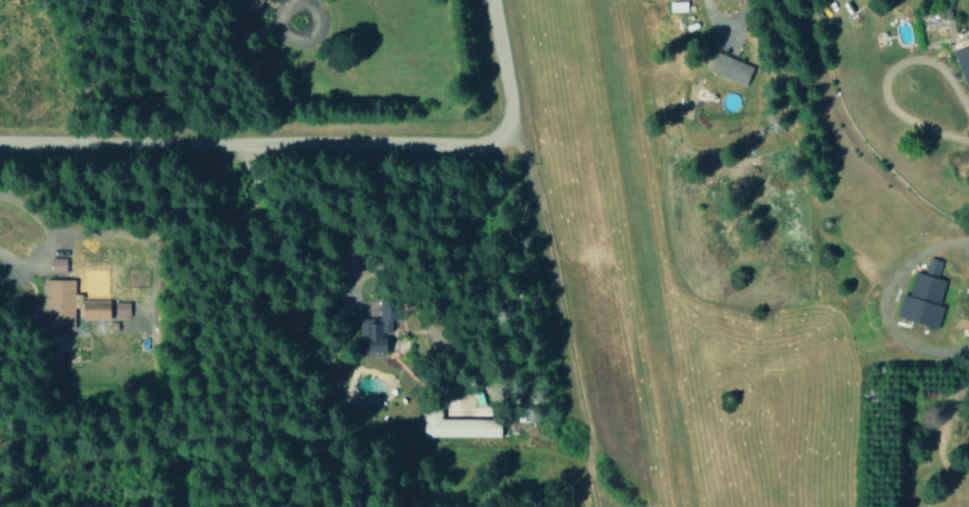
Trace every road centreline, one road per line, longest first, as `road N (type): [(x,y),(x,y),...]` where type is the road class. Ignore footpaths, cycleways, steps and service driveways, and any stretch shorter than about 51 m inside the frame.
road 1 (residential): [(504,131),(474,146),(0,143)]
road 2 (residential): [(487,0),(504,131)]

